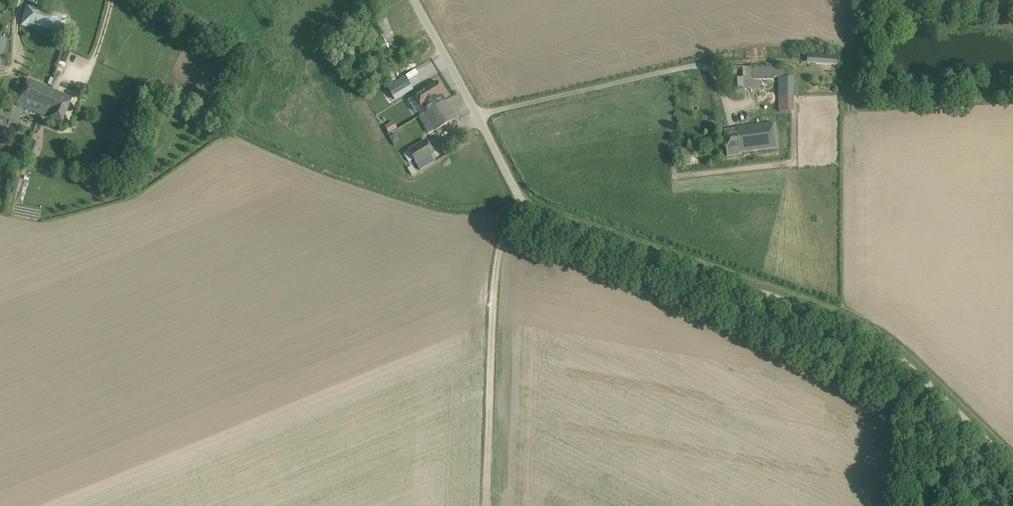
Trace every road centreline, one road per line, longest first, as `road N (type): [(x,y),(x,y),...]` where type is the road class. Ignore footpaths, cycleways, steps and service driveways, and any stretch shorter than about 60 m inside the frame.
road 1 (unclassified): [(1012,467),(873,337),(525,204),(413,0)]
road 2 (track): [(486,505),(498,256),(525,204)]

